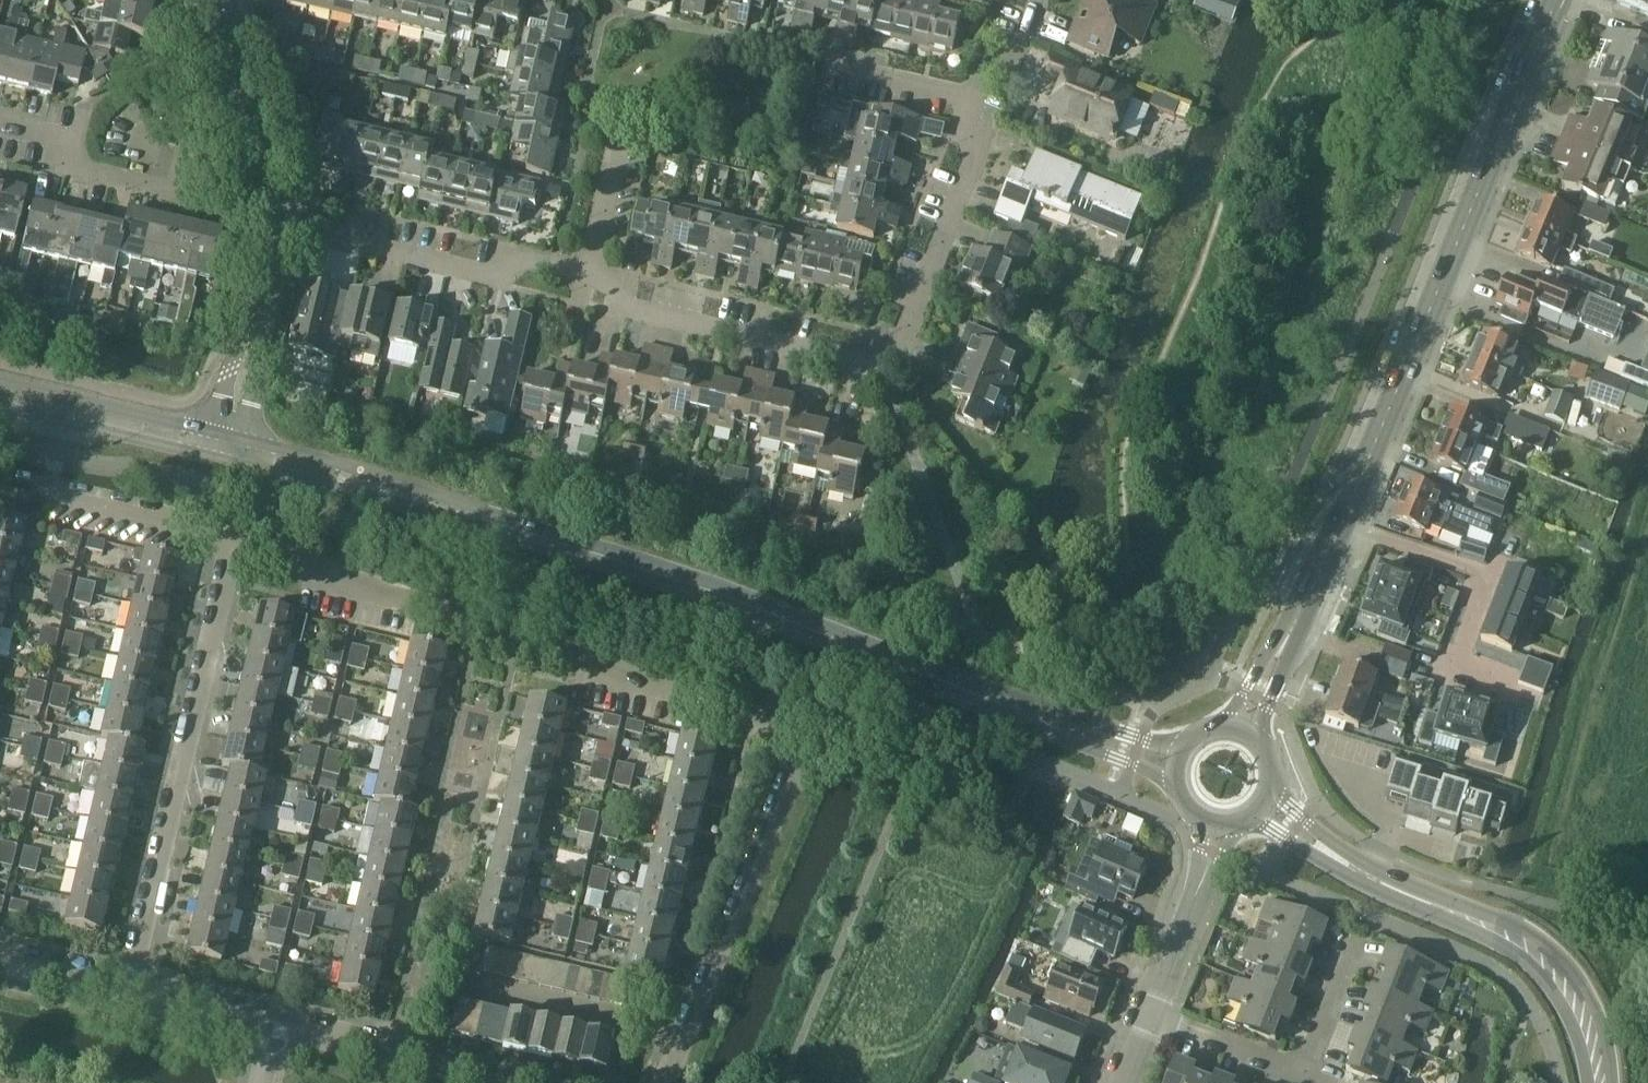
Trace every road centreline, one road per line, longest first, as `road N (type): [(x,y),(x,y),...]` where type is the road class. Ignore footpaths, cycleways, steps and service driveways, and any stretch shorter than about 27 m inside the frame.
road 1 (residential): [(668,1082),(786,813),(796,749),(769,721),(238,557)]
road 2 (tertiary): [(1037,719),(580,558),(224,447)]
road 3 (tertiary): [(1288,637),(1365,480),(1559,0)]
road 4 (residential): [(885,365),(630,305),(611,279),(591,273),(525,259),(480,271),(281,225)]
road 5 (residential): [(133,998),(238,557)]
road 6 (tertiary): [(1599,1082),(1576,1002),(1546,960),(1515,937),(1342,862)]
road 7 (residential): [(0,124),(52,135),(85,166),(178,188),(197,111),(250,89)]
road 8 (residential): [(885,365),(973,155),(972,99)]
road 9 (residential): [(238,557),(0,493)]
road 10 (residential): [(498,1082),(272,1031)]
road 11 (tertiary): [(224,447),(0,397)]
road 12 (residential): [(224,447),(281,225)]
road 13 (residential): [(1304,1074),(1156,1014)]
road 14 (tertiary): [(1037,719),(1060,737),(1175,775)]
road 15 (tertiary): [(1184,748),(1037,719)]
road 16 (residential): [(272,1031),(133,998)]
road 17 (residential): [(281,225),(250,89)]
road 18 (residential): [(133,998),(0,967)]
road 19 (residential): [(1304,1074),(1352,947)]
road 20 (residential): [(972,99),(844,70)]
road 21 (residential): [(972,99),(986,66),(1021,50),(1040,0)]

